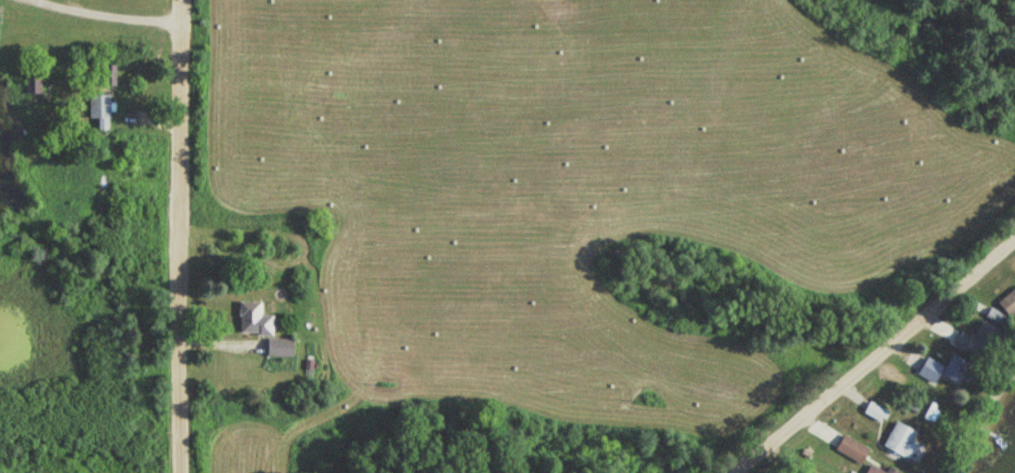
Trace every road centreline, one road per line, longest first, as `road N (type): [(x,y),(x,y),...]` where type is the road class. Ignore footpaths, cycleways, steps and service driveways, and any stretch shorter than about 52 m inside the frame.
road 1 (residential): [(183,472),(170,0)]
road 2 (residential): [(731,472),(1014,245)]

